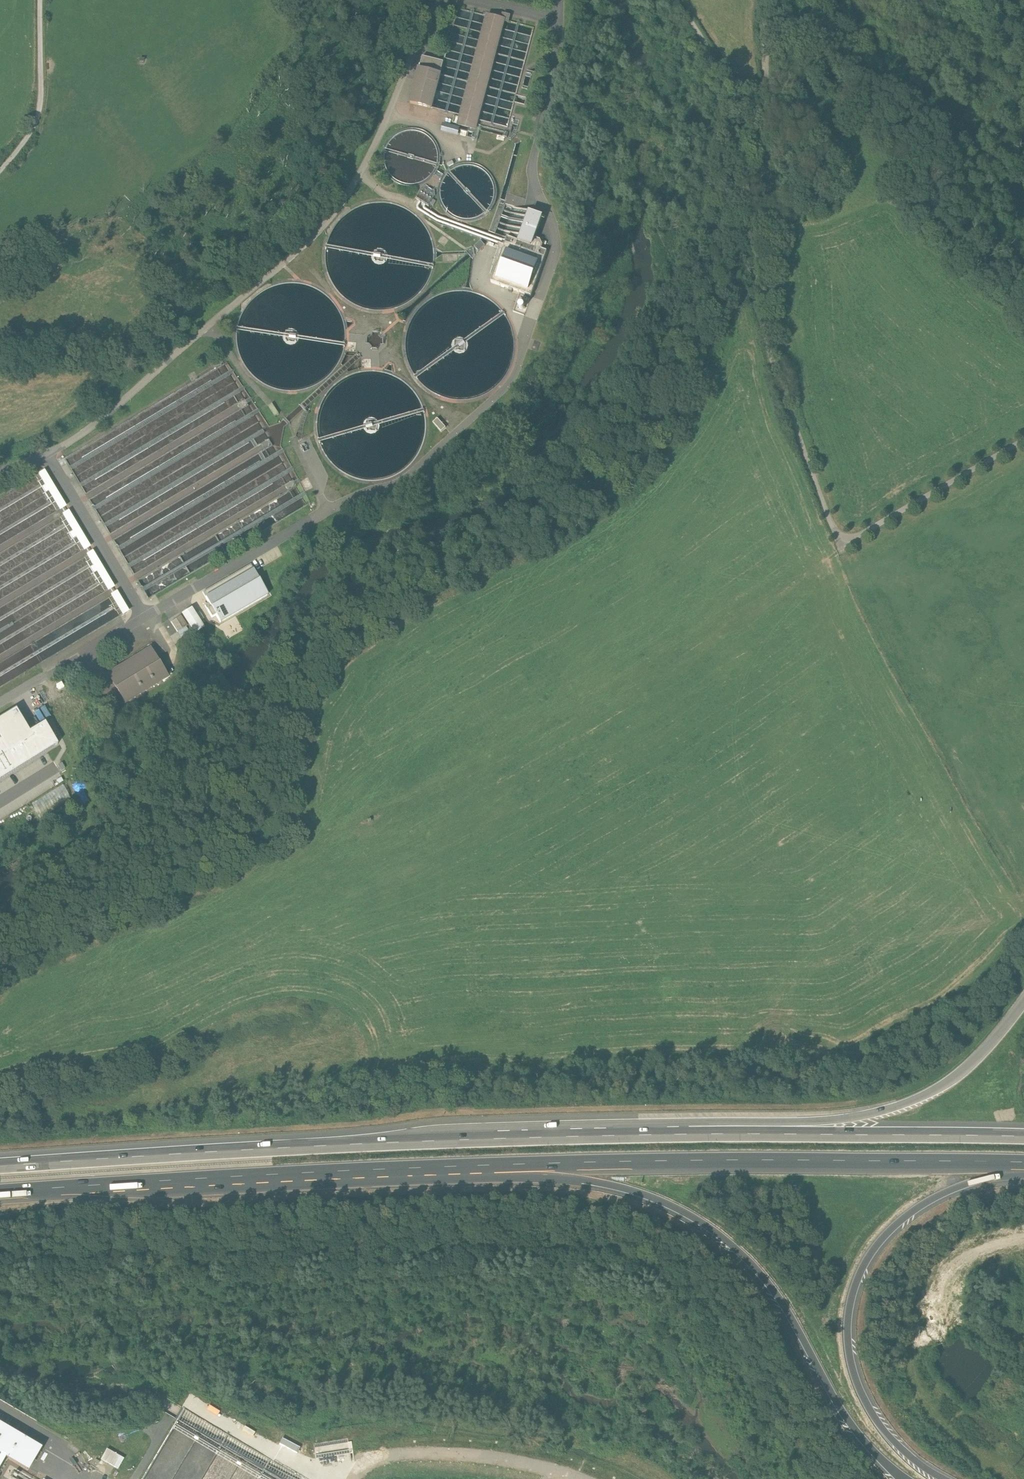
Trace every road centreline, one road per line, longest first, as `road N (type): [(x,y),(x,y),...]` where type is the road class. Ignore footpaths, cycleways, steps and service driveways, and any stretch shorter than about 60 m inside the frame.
road 1 (motorway): [(739,1138),(0,1169)]
road 2 (track): [(762,121),(761,295),(832,529),(853,539),(1023,440)]
road 3 (motorway): [(483,1171),(623,1193),(715,1235),(781,1301),(833,1404),(900,1478)]
road 4 (motorway): [(483,1171),(1023,1164)]
road 5 (motorway): [(0,1195),(483,1171)]
road 6 (motorway): [(939,1478),(890,1437),(862,1397),(849,1343),(856,1292),(881,1244),(917,1211),(965,1190),(1023,1178)]
road 7 (motorway): [(1023,1002),(965,1071),(929,1095),(873,1114),(739,1138)]
road 8 (motorway): [(1023,1138),(739,1138)]
road 9 (track): [(672,0),(762,121)]
road 10 (track): [(762,0),(762,121)]

